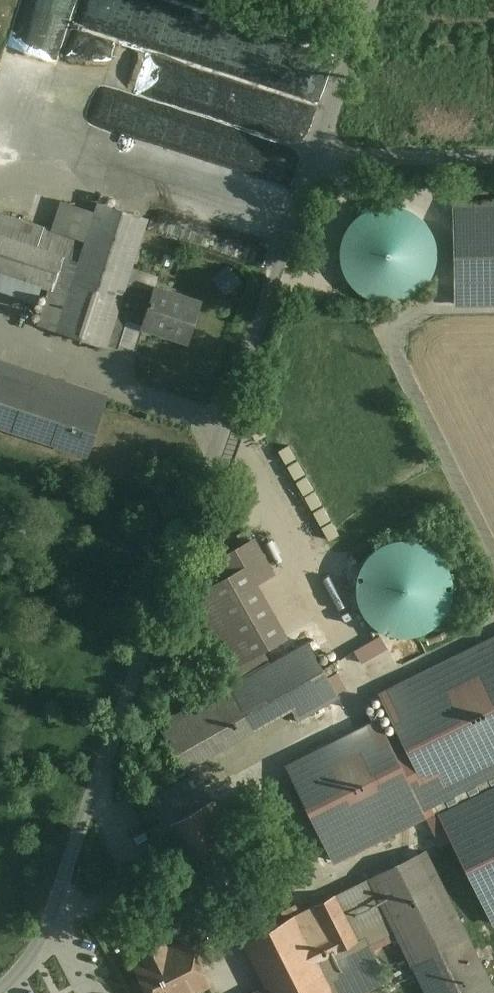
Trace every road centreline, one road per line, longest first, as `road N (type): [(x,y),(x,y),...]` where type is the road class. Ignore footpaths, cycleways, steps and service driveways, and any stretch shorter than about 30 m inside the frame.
road 1 (unclassified): [(315,158),(38,951),(2,992)]
road 2 (unclassified): [(315,158),(493,160)]
road 3 (unclassified): [(368,0),(315,158)]

